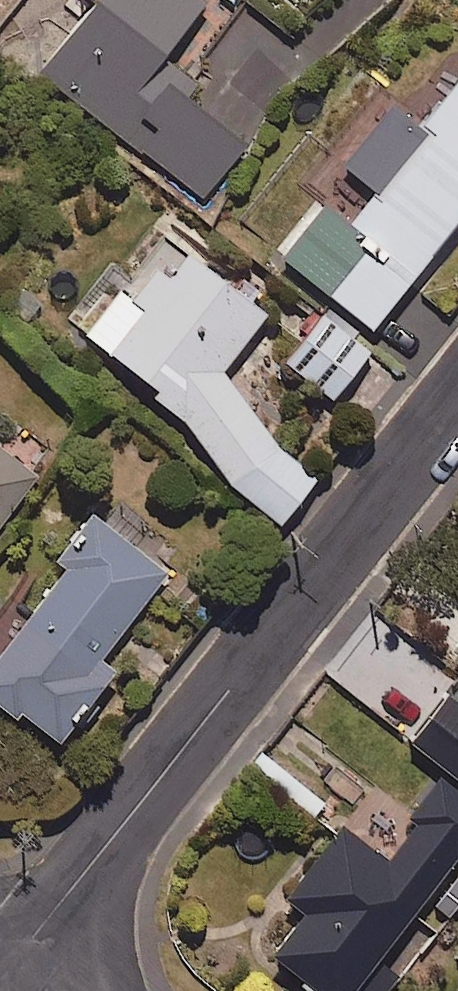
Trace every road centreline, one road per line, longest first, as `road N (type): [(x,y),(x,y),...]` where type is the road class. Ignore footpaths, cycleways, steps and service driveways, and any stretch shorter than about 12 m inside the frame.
road 1 (residential): [(457,398),(14,962)]

